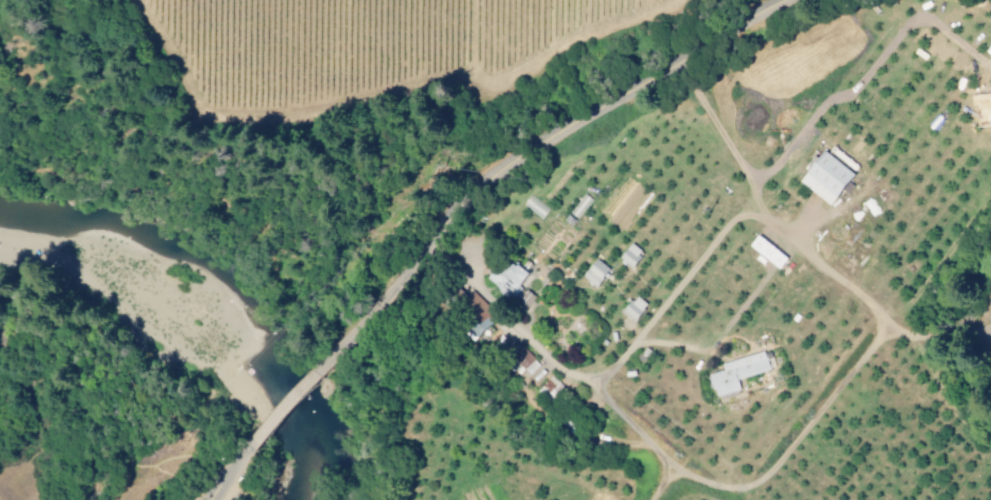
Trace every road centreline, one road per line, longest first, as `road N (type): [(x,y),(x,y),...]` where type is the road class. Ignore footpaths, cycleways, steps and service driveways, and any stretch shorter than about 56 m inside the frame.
road 1 (secondary): [(360,326),(432,234),(508,158),(781,0)]
road 2 (secondary): [(242,454),(360,326)]

